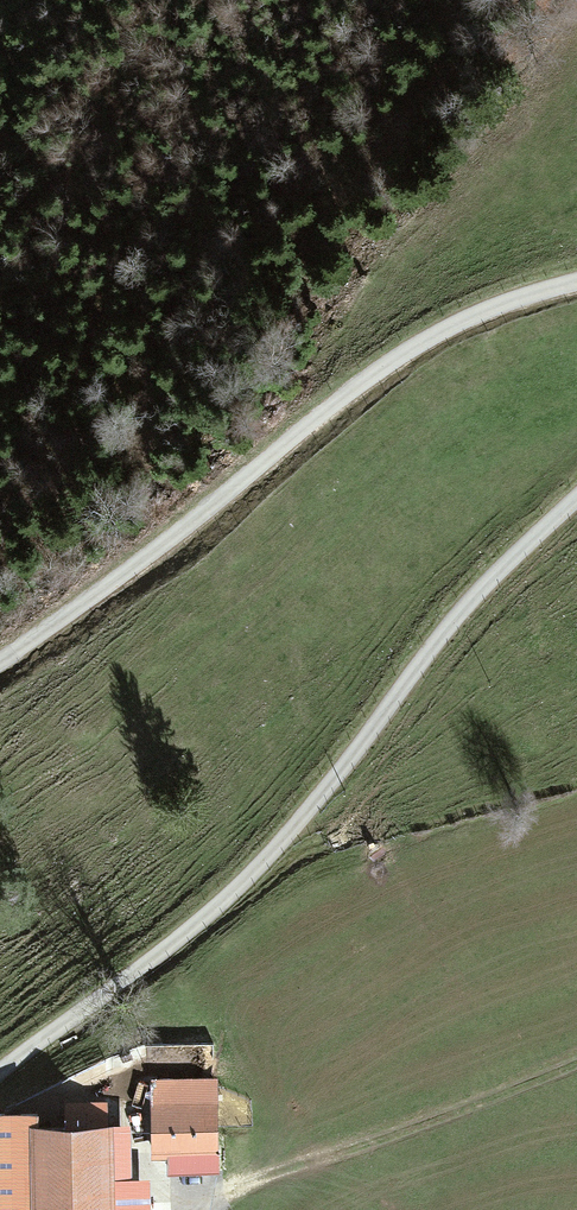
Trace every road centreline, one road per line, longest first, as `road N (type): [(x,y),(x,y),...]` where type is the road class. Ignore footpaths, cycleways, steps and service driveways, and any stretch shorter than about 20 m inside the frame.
road 1 (unclassified): [(0,1073),(232,894),(303,817),(455,619),(576,498)]
road 2 (unclassified): [(576,281),(472,316),(382,368),(0,661)]
road 3 (track): [(576,1059),(227,1186)]

